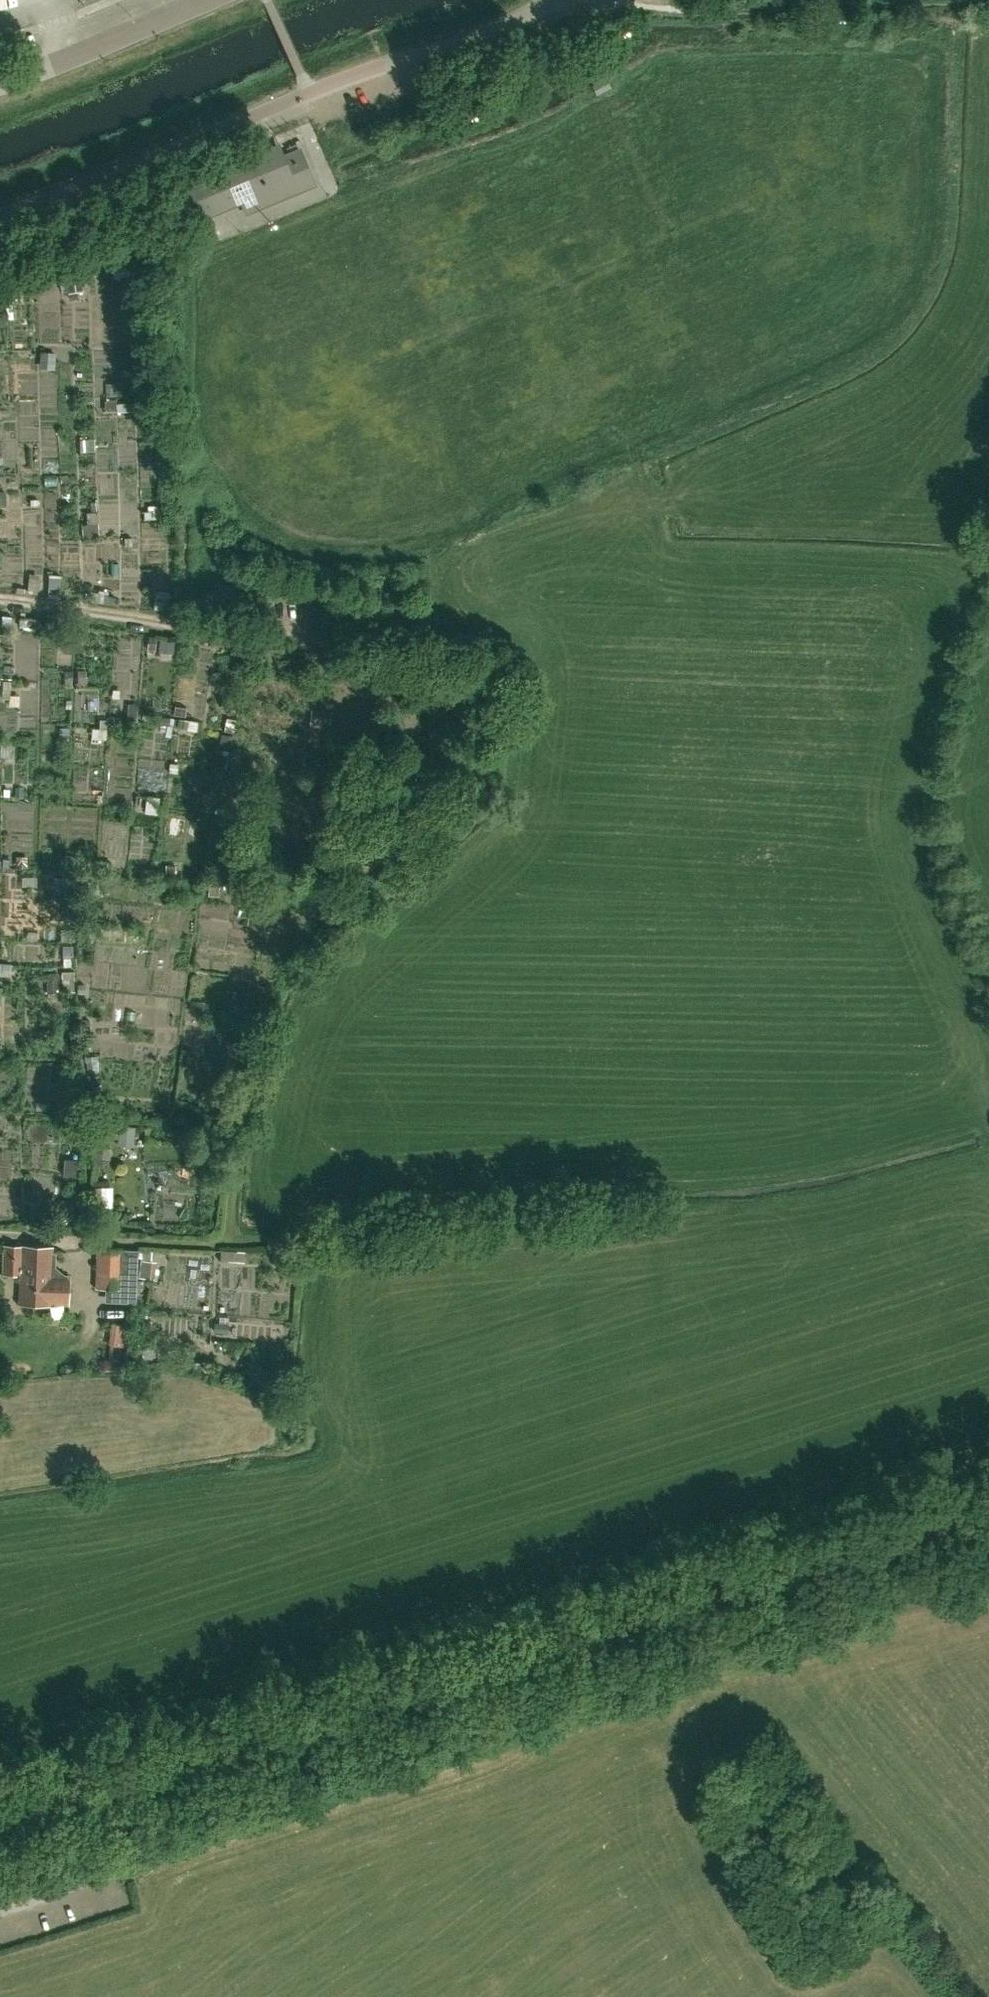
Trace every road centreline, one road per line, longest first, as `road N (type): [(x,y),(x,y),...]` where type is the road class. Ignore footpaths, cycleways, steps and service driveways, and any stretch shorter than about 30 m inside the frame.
road 1 (residential): [(0,1825),(988,1519)]
road 2 (residential): [(0,216),(547,0)]
road 3 (track): [(0,602),(450,658)]
road 4 (track): [(0,1232),(286,1240)]
road 5 (residential): [(207,0),(0,83)]

